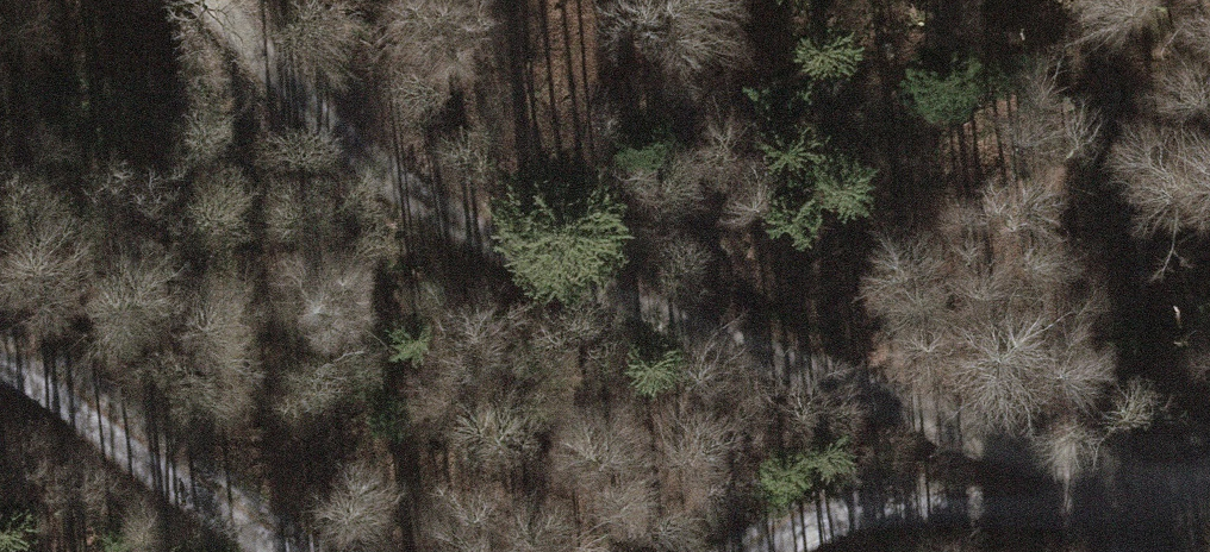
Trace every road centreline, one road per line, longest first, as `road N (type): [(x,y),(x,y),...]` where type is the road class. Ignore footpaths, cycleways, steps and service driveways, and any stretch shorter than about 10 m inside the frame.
road 1 (track): [(212,0),(359,173),(515,255),(1148,497)]
road 2 (track): [(783,551),(829,524),(877,509),(1076,509),(1148,497)]
road 3 (track): [(0,364),(141,447),(192,493),(286,551)]

